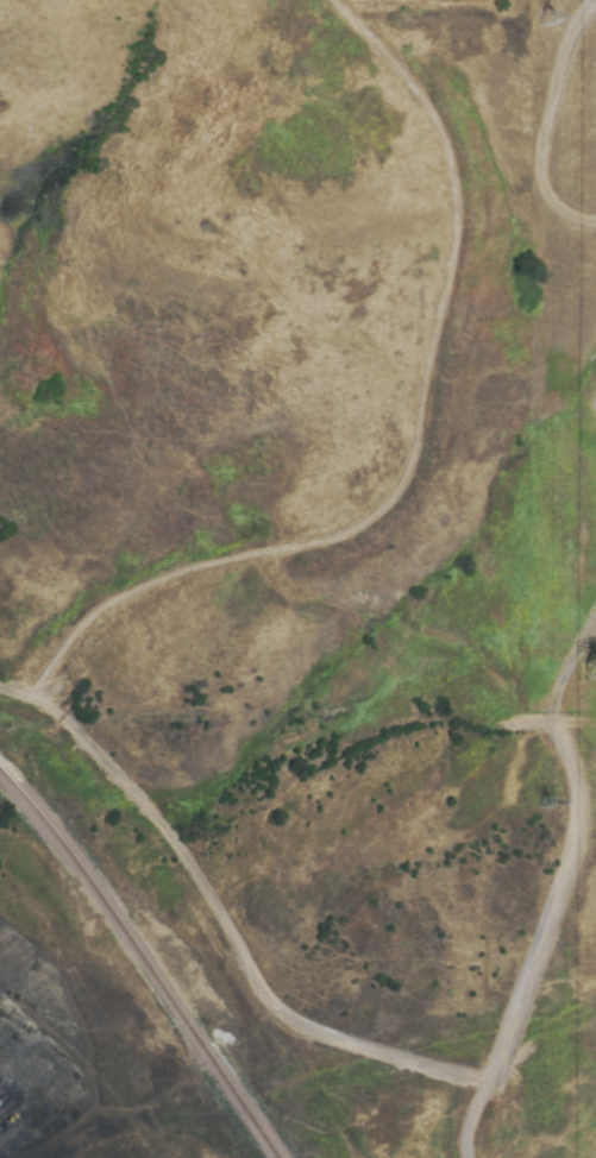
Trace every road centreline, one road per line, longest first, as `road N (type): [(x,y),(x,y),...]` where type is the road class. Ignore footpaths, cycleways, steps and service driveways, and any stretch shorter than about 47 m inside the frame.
road 1 (track): [(339,0),(427,105),(451,153),(459,214),(416,448),(396,493),(359,528),(127,593),(26,694),(59,711),(136,791),(280,1008),(326,1033),(488,1071)]
road 2 (residential): [(468,1157),(466,1138),(578,811),(558,740),(520,720)]
road 3 (track): [(293,549),(278,572),(296,594),(458,636),(489,656),(517,696),(520,720)]
road 4 (track): [(595,220),(559,209),(540,183),(538,141),(553,81),(589,0)]
road 5 (track): [(552,736),(569,666),(595,624)]

